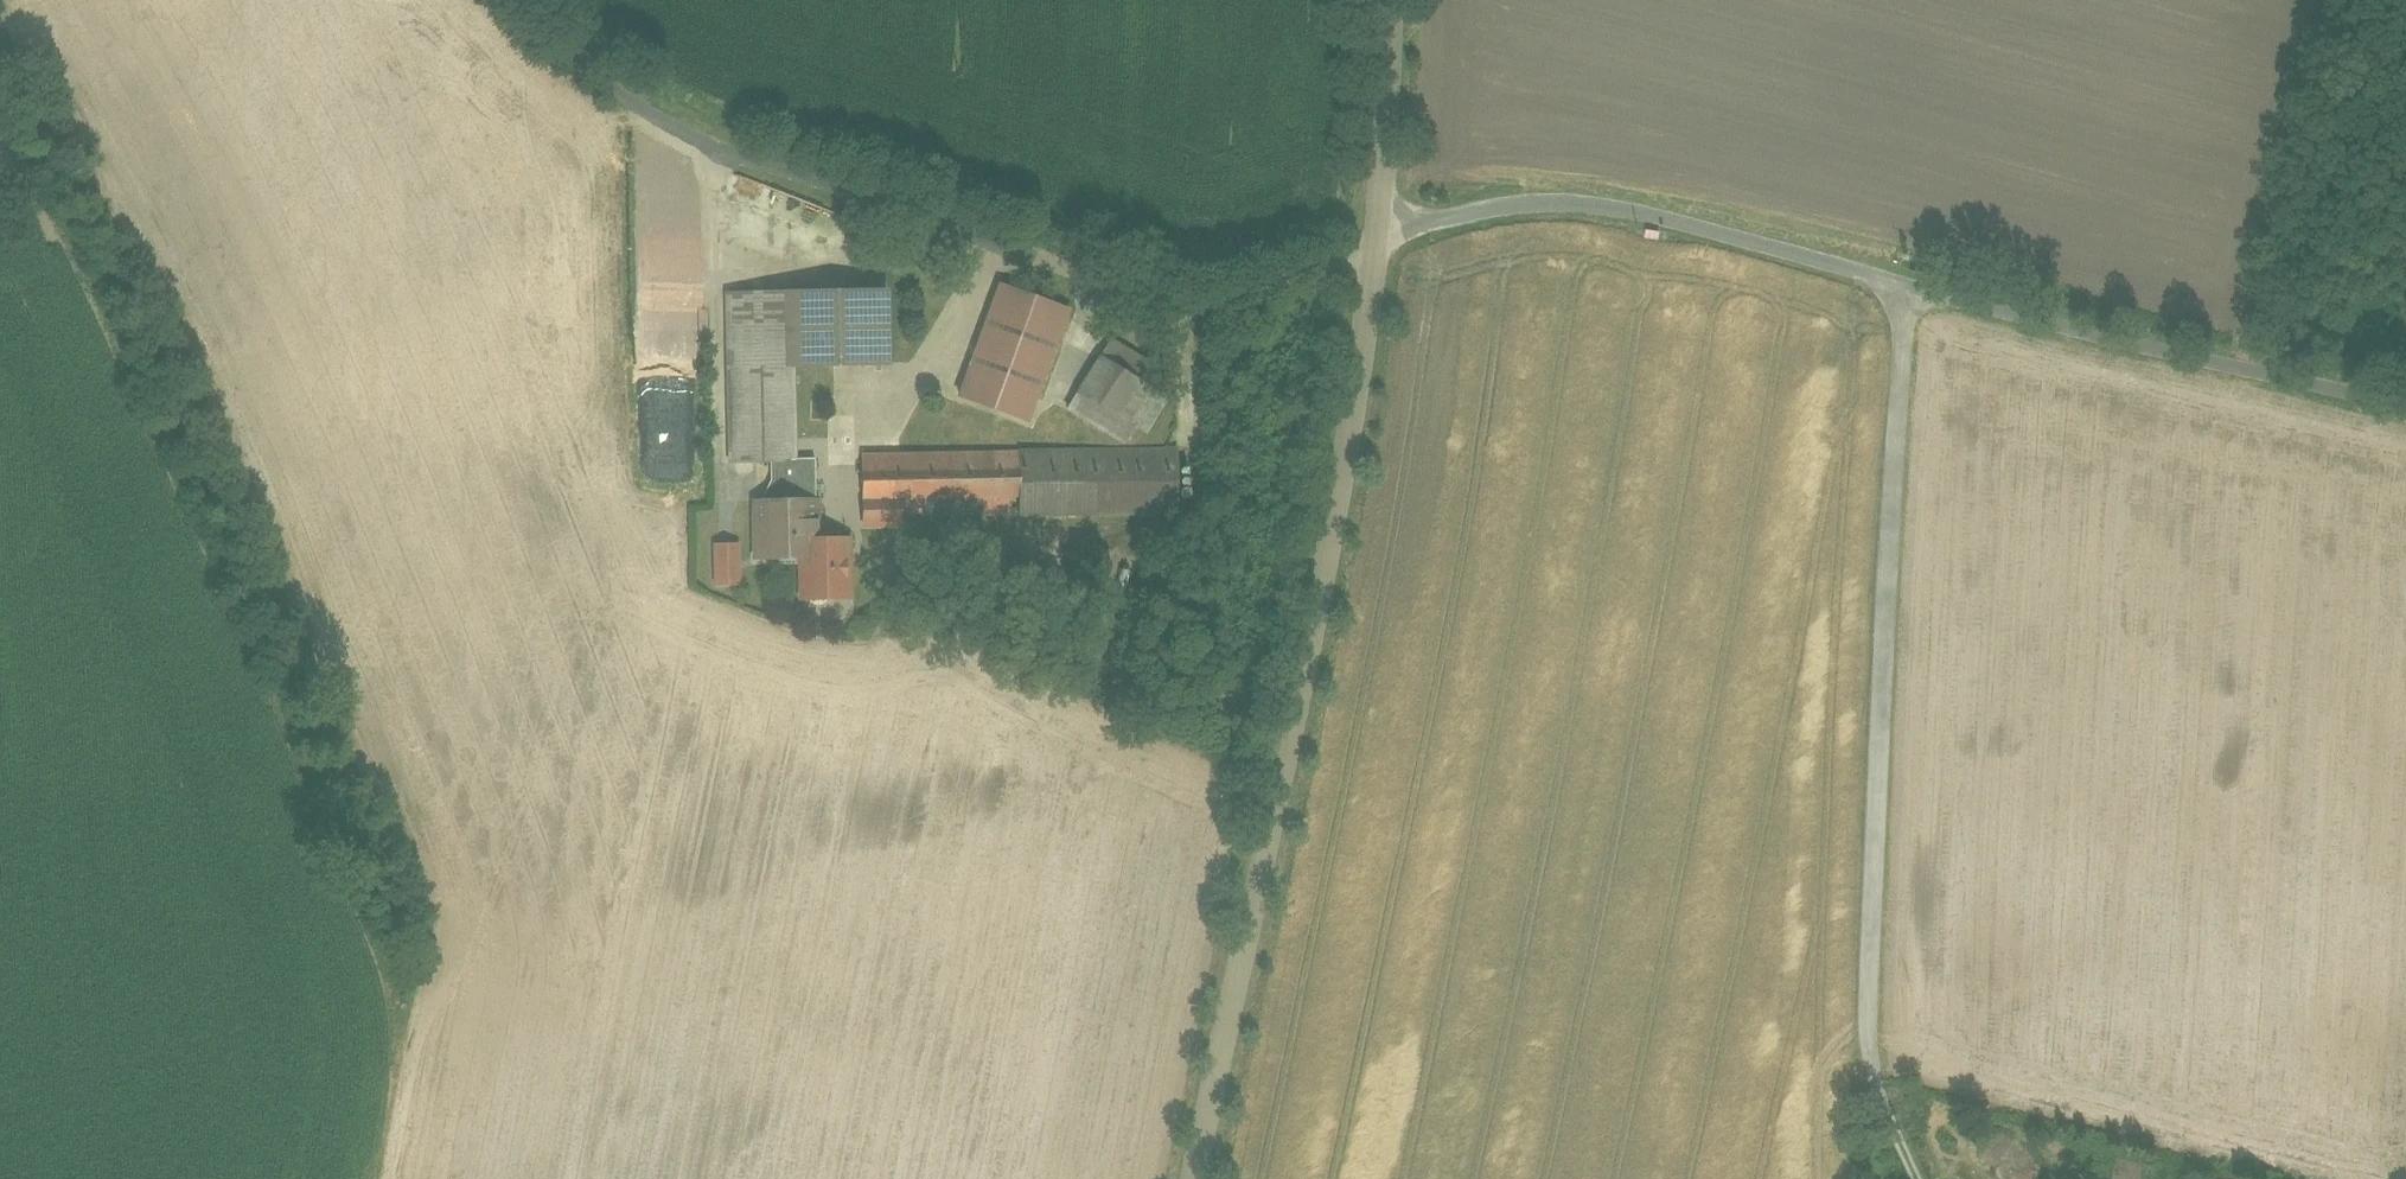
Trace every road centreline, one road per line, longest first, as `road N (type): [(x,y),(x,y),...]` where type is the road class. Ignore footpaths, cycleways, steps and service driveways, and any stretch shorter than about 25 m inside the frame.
road 1 (unclassified): [(1387,237),(1510,207),(1605,208),(2405,405)]
road 2 (unclassified): [(1387,237),(1299,715),(1189,1178)]
road 3 (residential): [(519,0),(698,131),(967,240),(1188,304),(1281,285),(1387,237)]
road 4 (unclassified): [(1387,0),(1387,237)]

